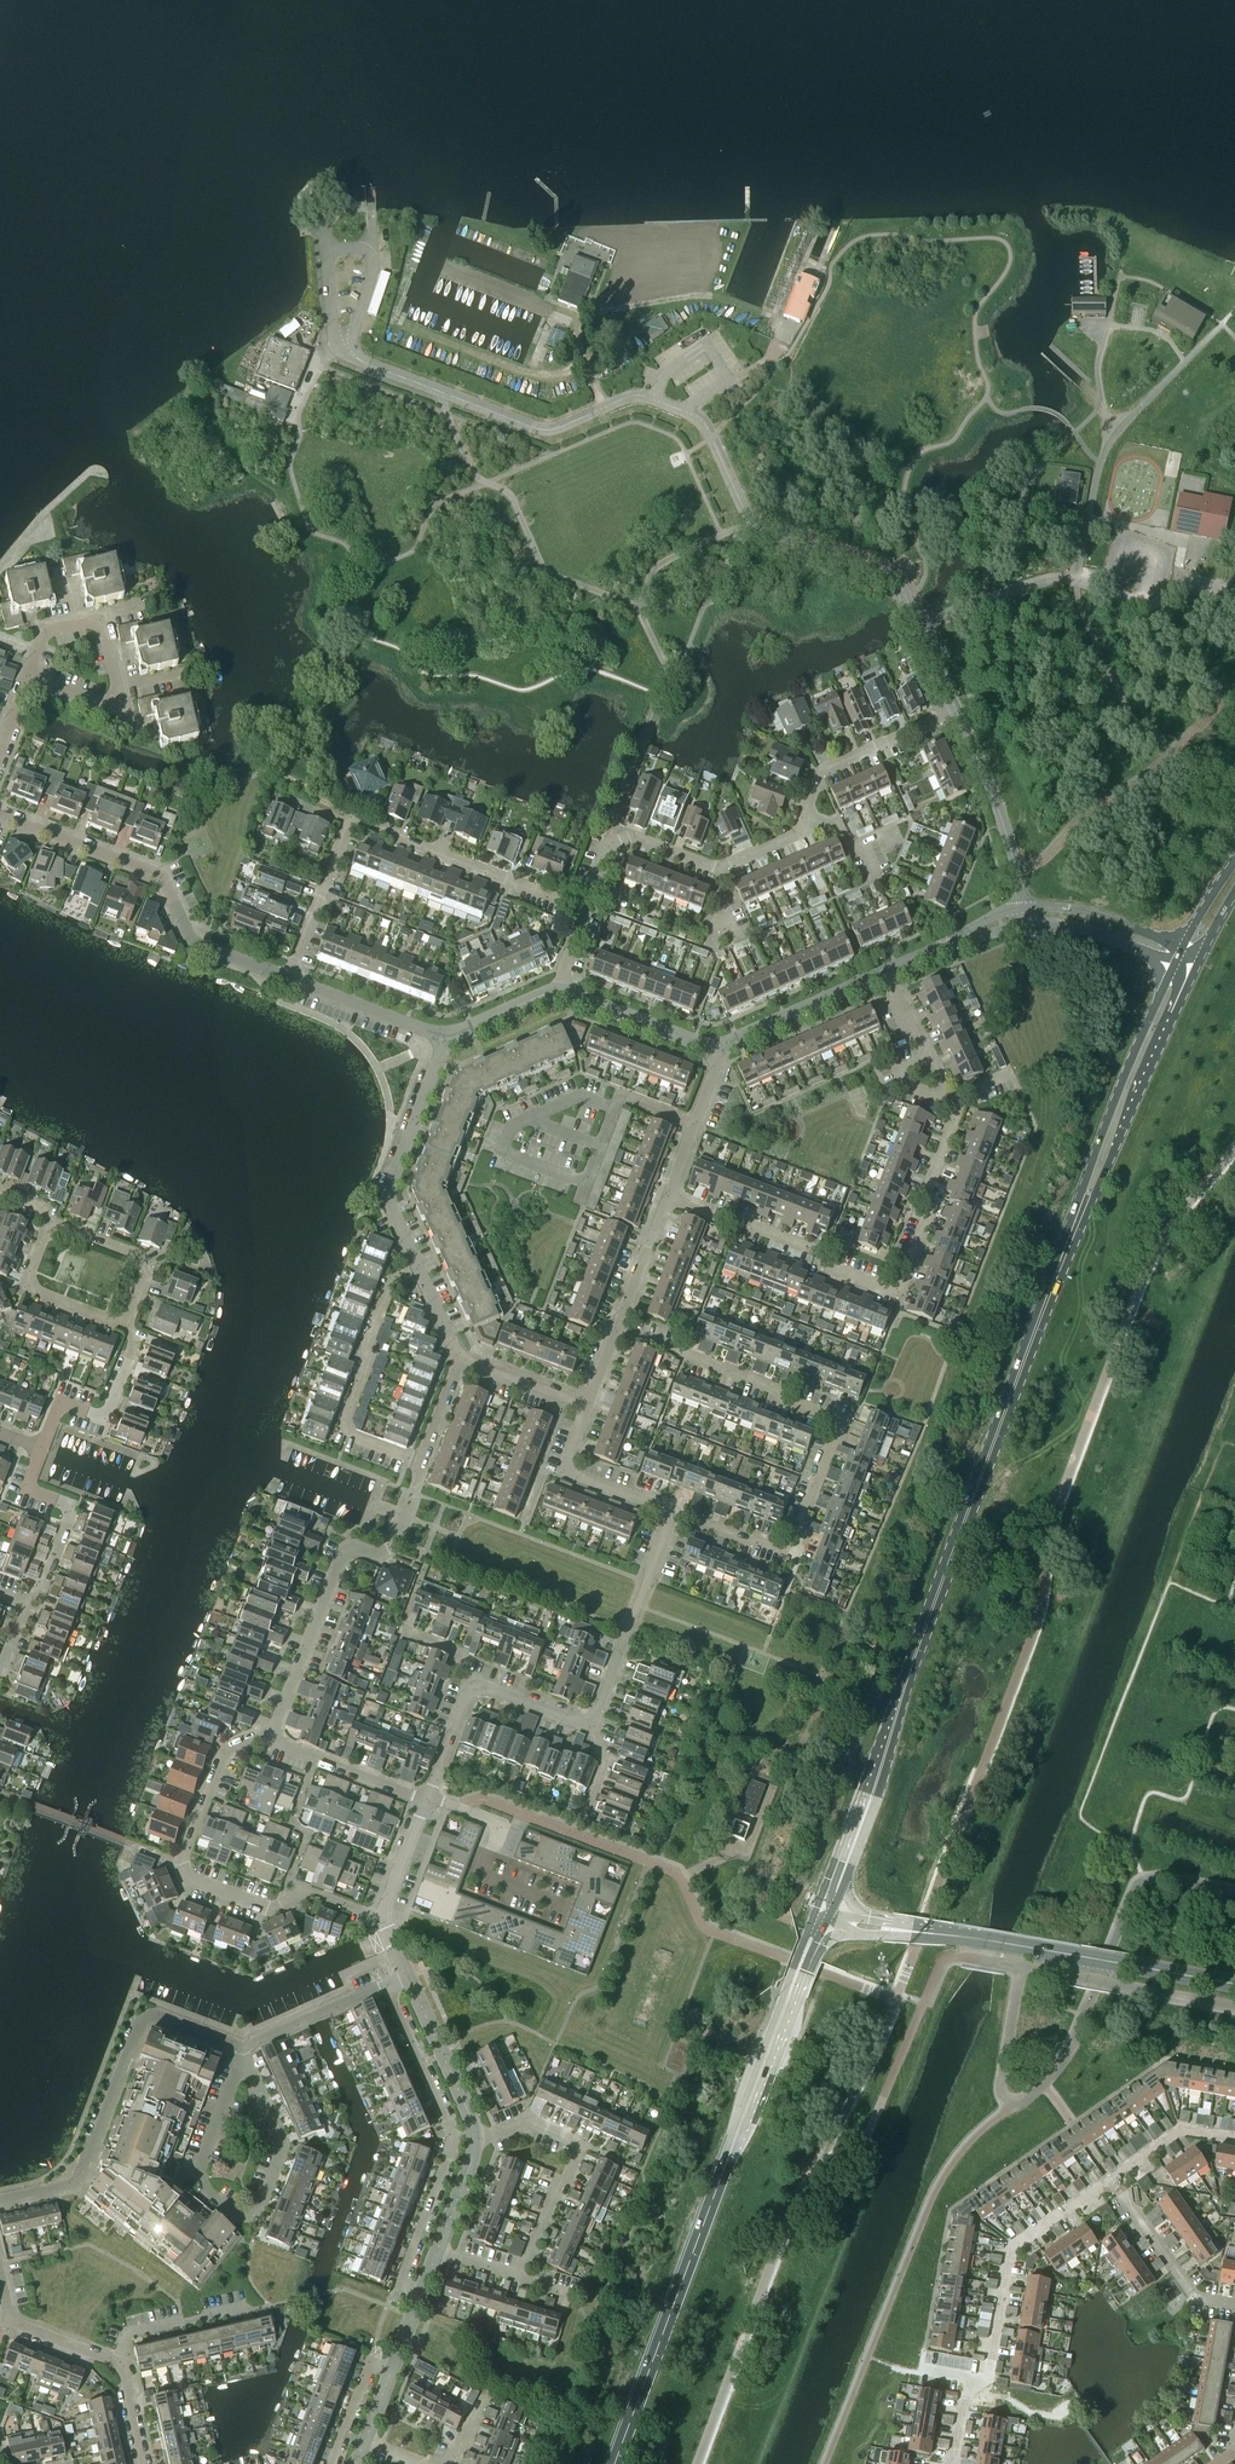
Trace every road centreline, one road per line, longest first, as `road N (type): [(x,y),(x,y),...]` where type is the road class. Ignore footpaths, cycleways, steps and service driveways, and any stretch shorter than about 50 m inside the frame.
road 1 (unclassified): [(919,627),(896,580),(752,521),(705,424),(668,400),(624,393),(534,426),(349,353)]
road 2 (tertiary): [(821,1916),(1051,1288)]
road 3 (residential): [(673,1513),(791,1560),(845,1417),(617,1330)]
road 4 (secondary): [(615,2463),(790,1997)]
road 5 (residential): [(950,1106),(957,1121),(932,1188),(933,1216),(903,1294),(832,1269),(825,1254),(671,1196)]
road 6 (residential): [(288,980),(346,827),(354,822),(590,909)]
road 7 (residential): [(0,2200),(78,2180),(144,2010),(245,2050)]
road 8 (tertiary): [(1051,1288),(1195,966)]
road 9 (residential): [(424,2294),(400,2285),(452,2134),(388,1985)]
road 10 (residential): [(1113,2182),(1015,2248),(992,2372),(969,2399),(953,2463)]
road 11 (tertiary): [(1174,966),(1051,1288)]
road 12 (residential): [(288,980),(197,941),(165,885),(145,868),(0,814)]
road 13 (unclassified): [(919,627),(1061,579),(1150,605),(1172,596),(1181,580),(1234,594)]
road 14 (residential): [(271,1737),(343,1556),(388,1551),(422,1464)]
road 15 (residential): [(422,1464),(347,1435),(388,1290),(419,1269)]
road 16 (residential): [(519,2281),(581,2145),(528,2120),(479,2142)]
road 17 (residential): [(419,1269),(390,1207),(390,1183),(446,1039)]
road 18 (residential): [(425,1798),(475,1688),(592,1725)]
road 19 (tertiary): [(896,1930),(1126,1967)]
road 20 (residential): [(592,1725),(673,1513)]
road 21 (residential): [(383,1918),(310,1892),(268,1909),(194,1881),(181,1865)]
road 22 (residential): [(425,1798),(496,1827),(480,1874),(564,1908)]
road 23 (residential): [(1021,907),(1007,836),(956,710)]
road 24 (residential): [(40,1448),(56,1410),(106,1428),(136,1348),(128,1326)]
road 25 (residential): [(810,825),(821,775),(956,710)]
road 26 (residential): [(713,1046),(891,971)]
road 27 (residential): [(38,1599),(72,1506),(26,1488),(40,1448)]
road 28 (residential): [(31,678),(48,633),(99,622),(117,710)]
road 29 (residential): [(248,2219),(215,2198),(201,2163),(246,2061)]
road 30 (residential): [(1234,2305),(1197,2297),(1113,2182)]
road 31 (residential): [(673,1513),(569,1472),(587,1406)]
road 32 (tertiary): [(479,2142),(409,1976)]
road 33 (residential): [(128,1326),(25,1289),(49,1227)]
road 34 (residential): [(248,2219),(283,2150),(246,2061)]
road 35 (residential): [(181,1865),(226,1753),(252,1736),(271,1737)]
road 36 (unclassified): [(1185,945),(1091,914),(1021,907)]
road 37 (residential): [(446,1039),(288,980)]
road 38 (residential): [(128,1326),(148,1271),(128,1253),(49,1227)]
road 39 (residential): [(556,992),(713,1046)]
road 40 (residential): [(425,1798),(271,1737)]
road 41 (residential): [(120,2362),(127,2345),(148,2331),(263,2307)]
road 42 (residential): [(671,1196),(719,1067),(713,1046)]
road 43 (unclassified): [(1025,923),(1075,924),(1174,966)]
road 44 (residential): [(245,2050),(388,1985)]
road 45 (residential): [(891,971),(950,1106)]
road 46 (residential): [(349,353),(371,258),(338,249),(329,259)]
road 47 (residential): [(617,1330),(671,1196)]
road 48 (residential): [(587,1406),(458,1358)]
road 49 (residential): [(331,2463),(367,2362),(395,2372)]
road 50 (residential): [(1234,2141),(1180,2134),(1113,2182)]
road 51 (residential): [(383,1918),(425,1798)]

